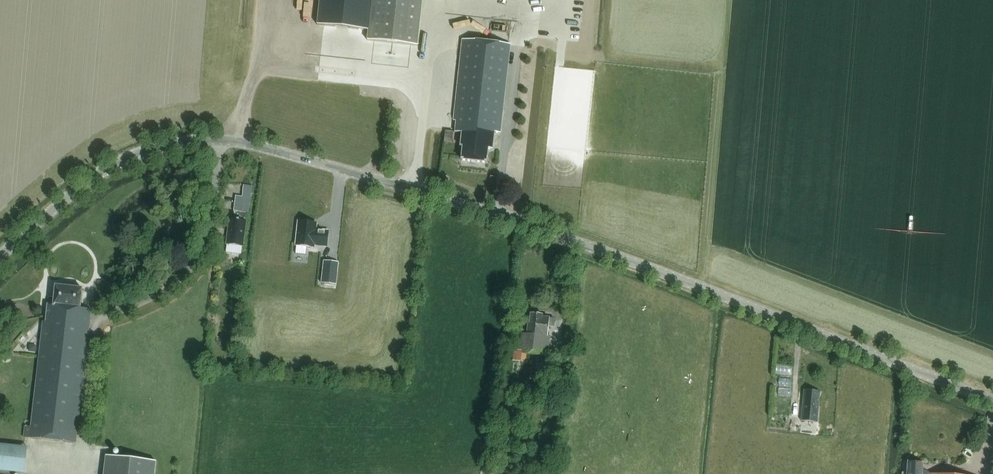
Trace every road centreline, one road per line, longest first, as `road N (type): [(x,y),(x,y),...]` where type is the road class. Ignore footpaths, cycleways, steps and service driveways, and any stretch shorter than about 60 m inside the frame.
road 1 (secondary): [(992,401),(572,240),(235,142),(192,140),(124,160),(0,257)]

